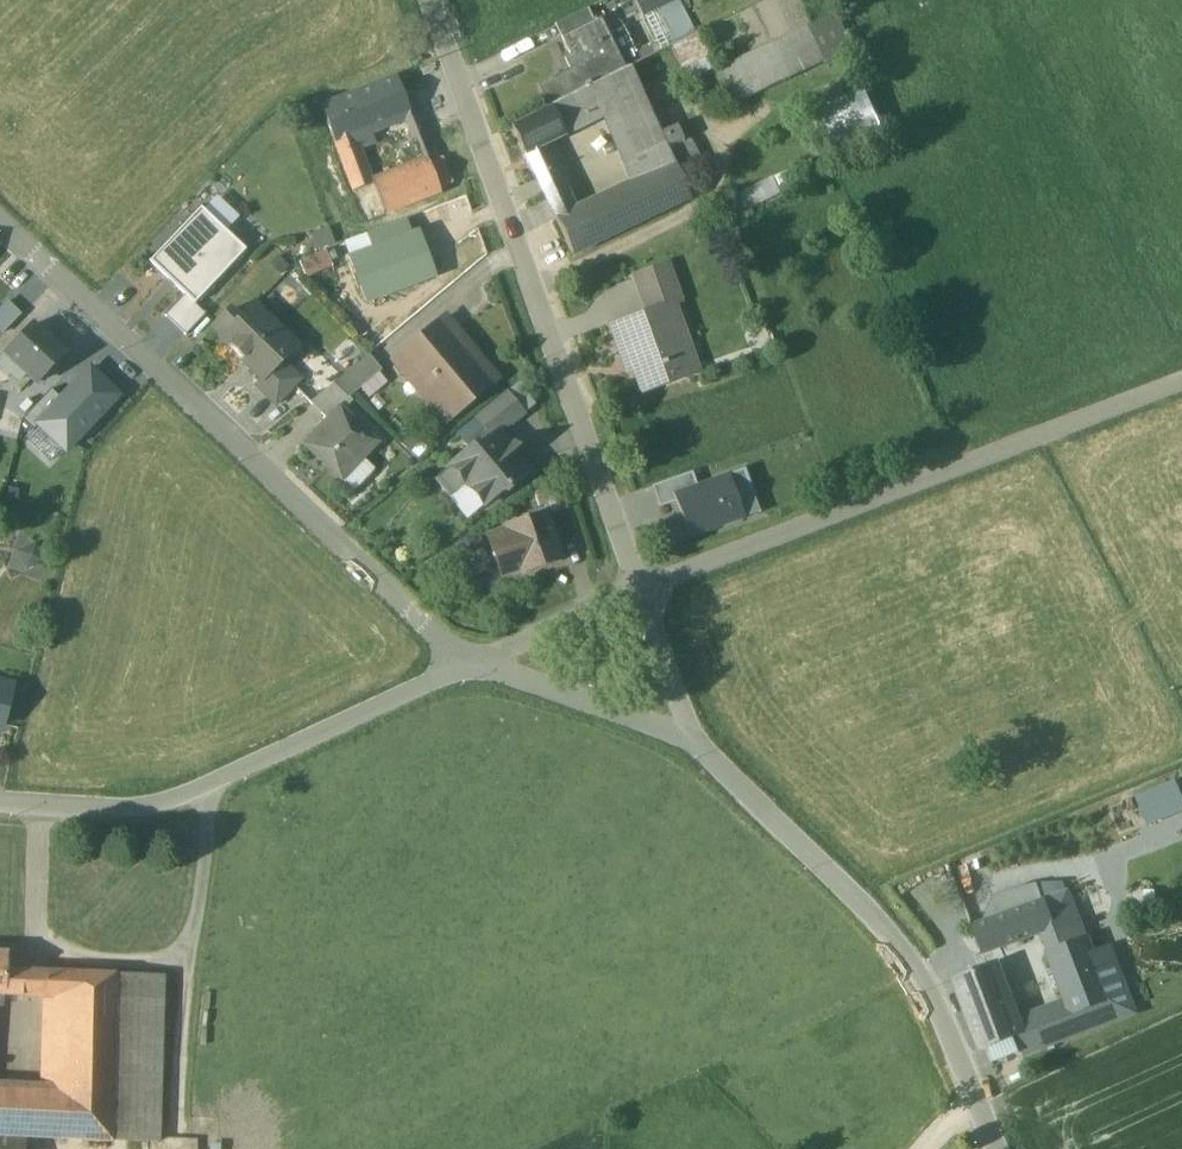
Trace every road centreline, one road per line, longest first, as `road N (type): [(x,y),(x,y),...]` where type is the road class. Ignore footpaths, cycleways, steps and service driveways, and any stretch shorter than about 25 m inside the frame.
road 1 (residential): [(0,221),(472,666)]
road 2 (residential): [(430,0),(642,589)]
road 3 (track): [(642,589),(1181,384)]
road 4 (unclassified): [(701,747),(926,972),(1003,1148)]
road 5 (residential): [(472,666),(156,807),(0,802)]
road 6 (track): [(215,785),(176,1148)]
road 7 (residential): [(472,666),(701,747)]
road 8 (residential): [(642,589),(472,666)]
road 9 (unclassified): [(642,589),(701,747)]

